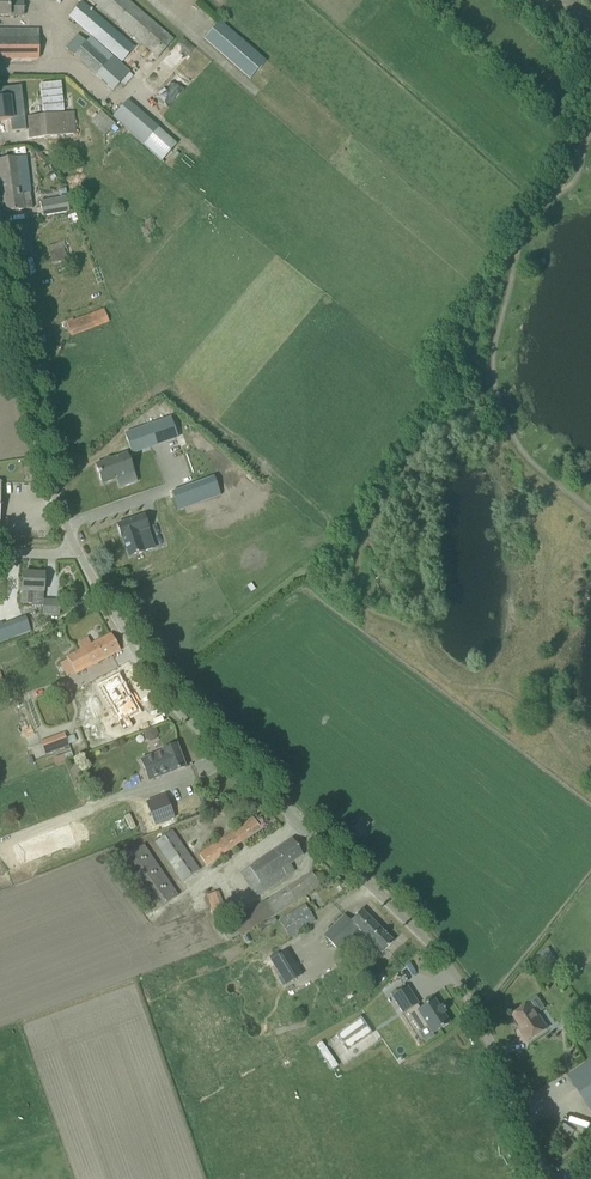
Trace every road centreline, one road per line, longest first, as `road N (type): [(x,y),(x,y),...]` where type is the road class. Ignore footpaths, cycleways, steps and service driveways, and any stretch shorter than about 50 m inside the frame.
road 1 (unclassified): [(541,1173),(476,1009),(442,955),(135,657),(41,468),(0,282)]

